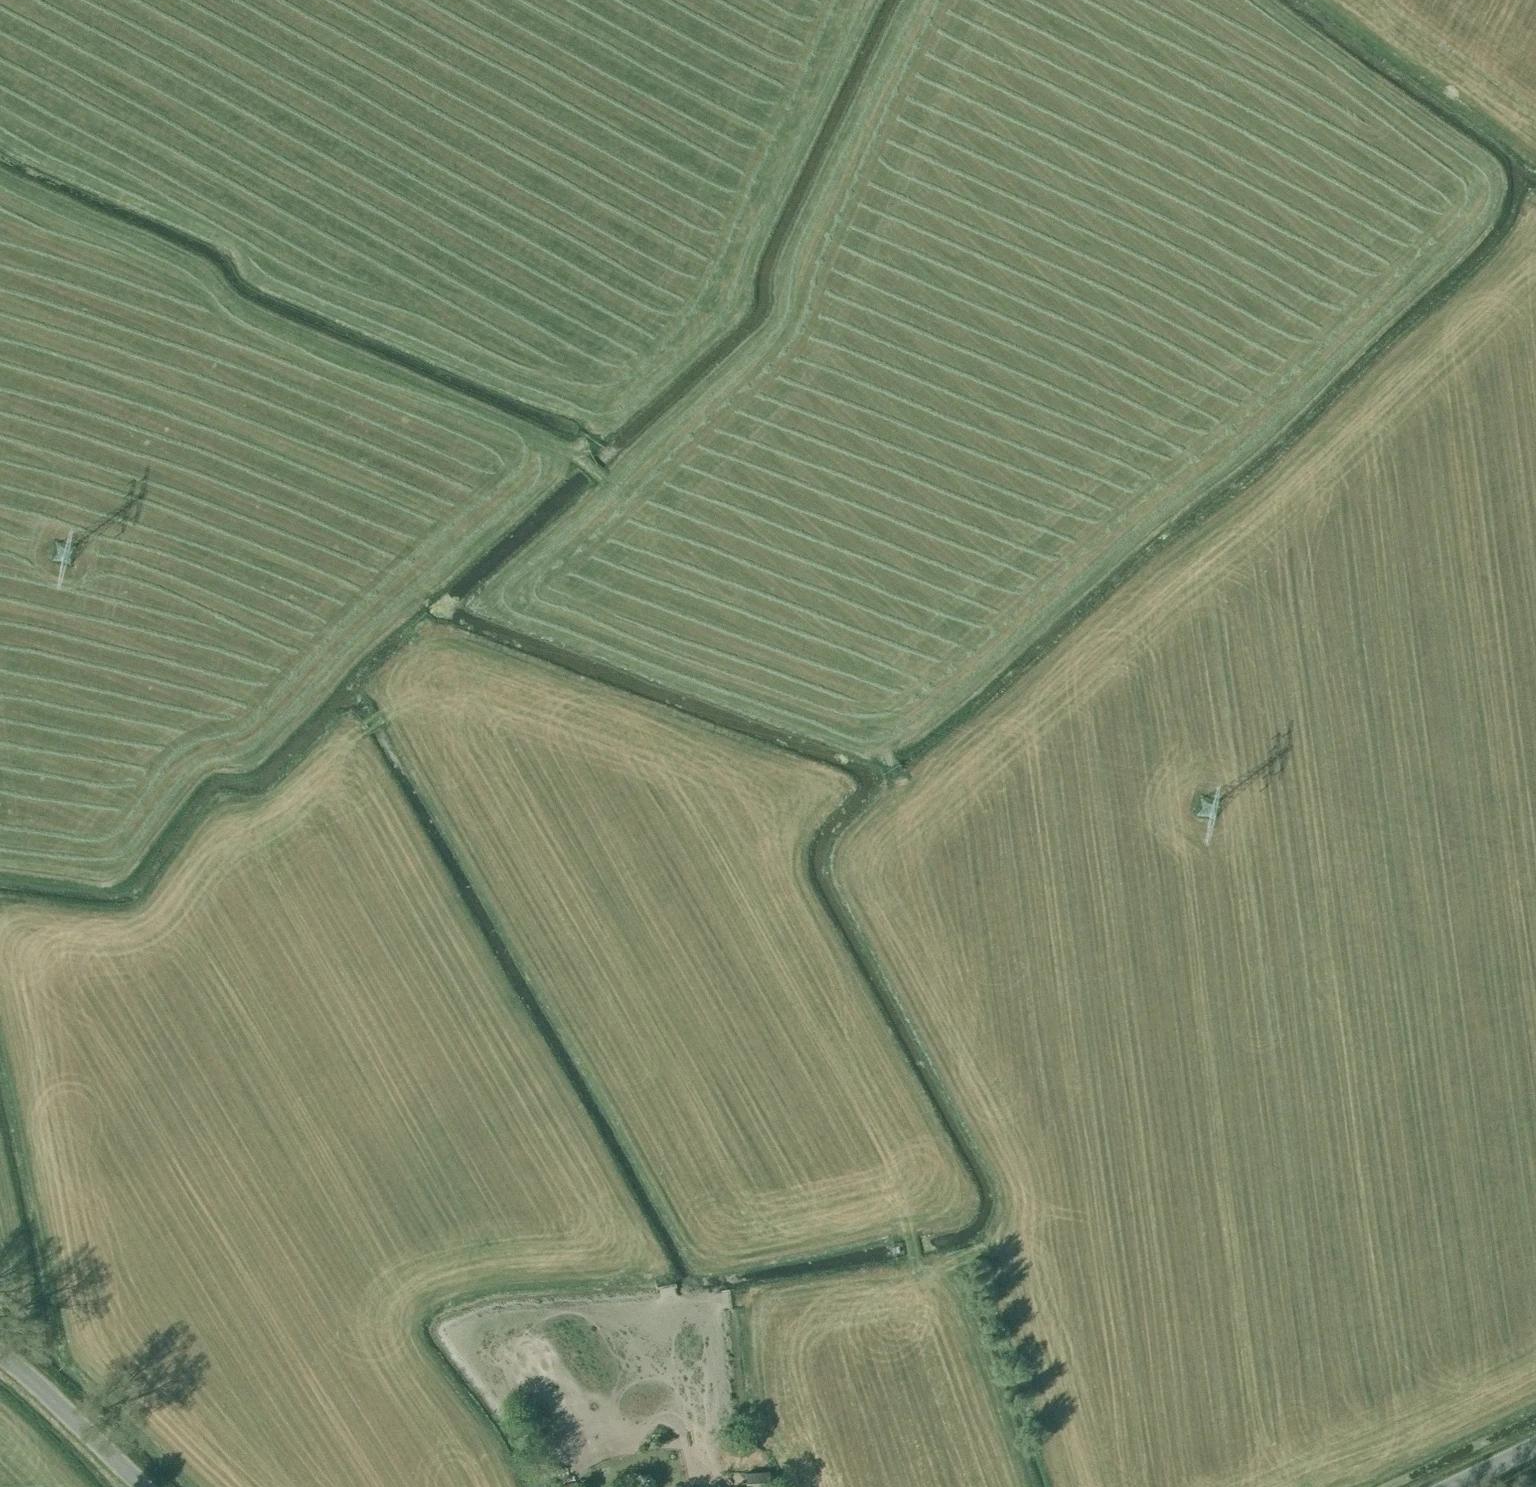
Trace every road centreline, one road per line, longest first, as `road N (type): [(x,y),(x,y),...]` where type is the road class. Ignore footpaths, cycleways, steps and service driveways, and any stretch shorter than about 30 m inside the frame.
road 1 (tertiary): [(0,1354),(145,1486)]

